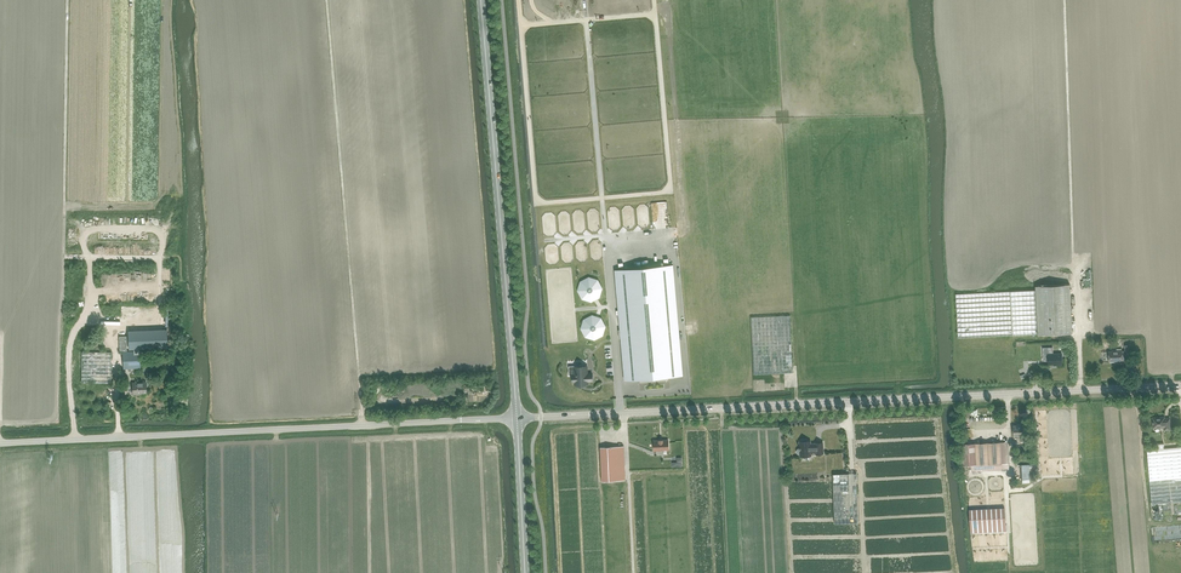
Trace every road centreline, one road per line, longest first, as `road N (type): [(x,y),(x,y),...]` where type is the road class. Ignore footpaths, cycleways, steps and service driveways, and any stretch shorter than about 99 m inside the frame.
road 1 (unclassified): [(517,419),(1180,387)]
road 2 (unclassified): [(0,445),(517,419)]
road 3 (tertiary): [(517,419),(481,0)]
road 4 (tertiary): [(525,572),(517,419)]

